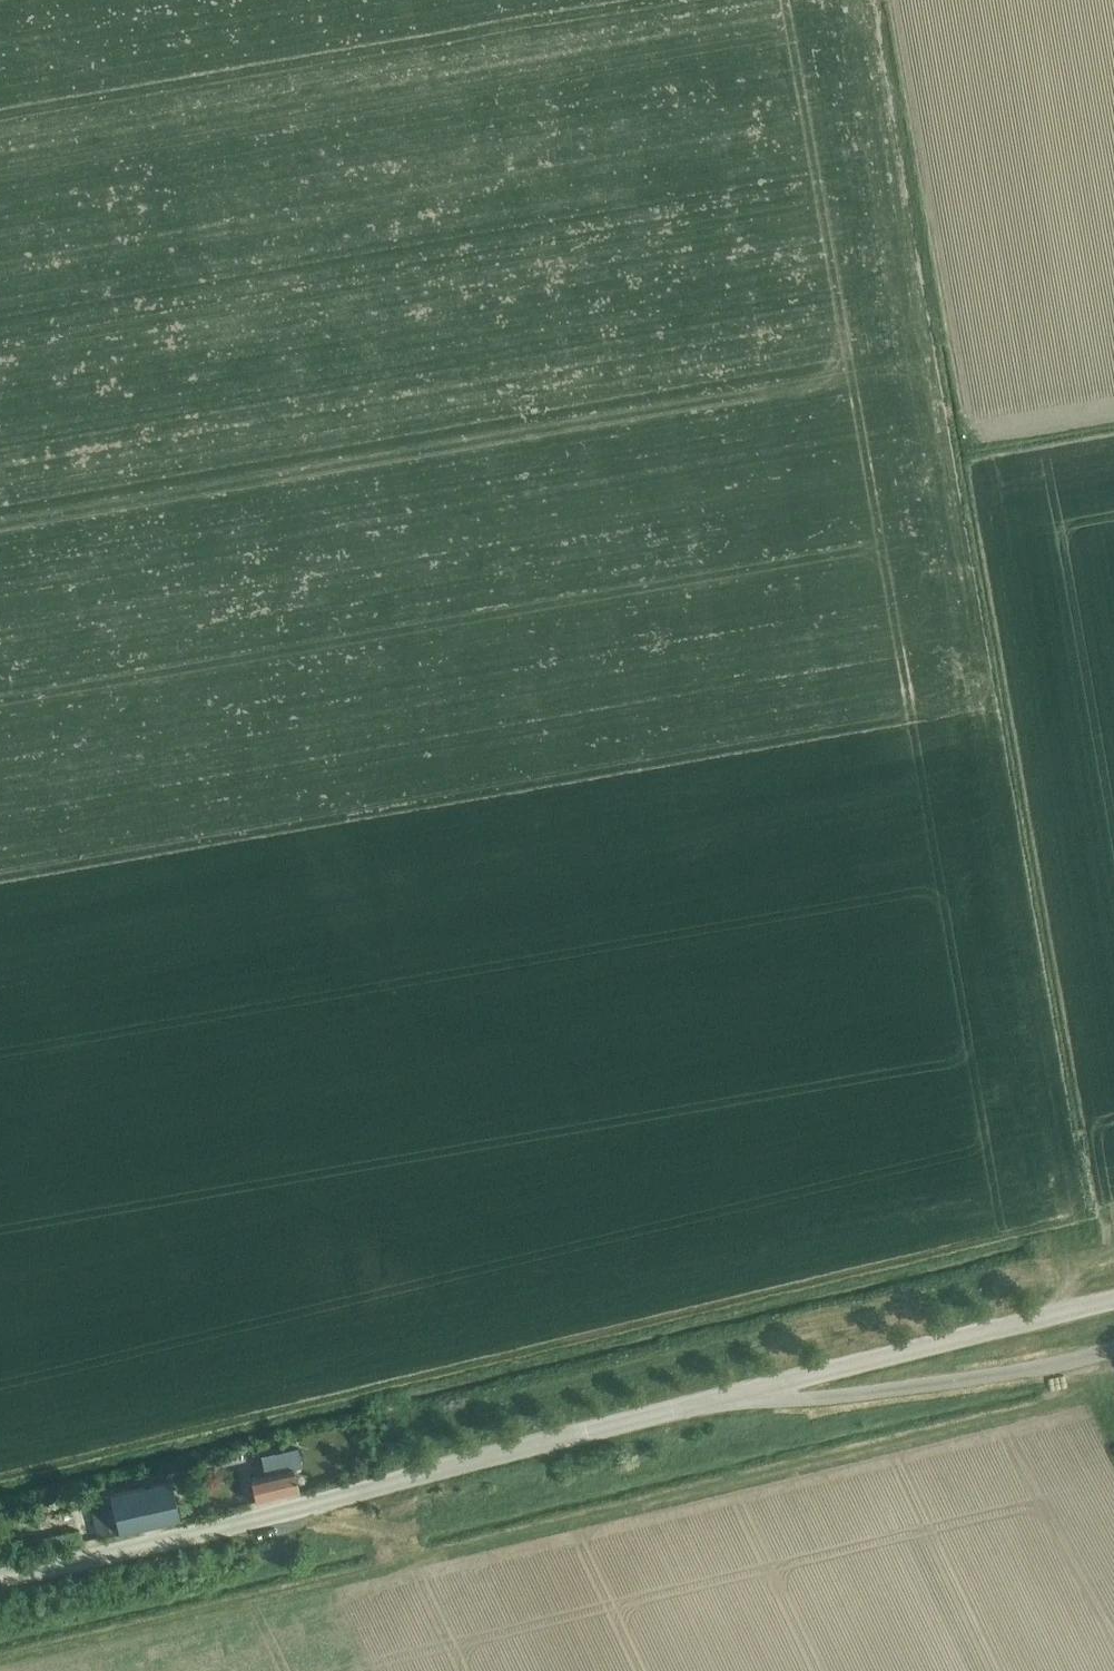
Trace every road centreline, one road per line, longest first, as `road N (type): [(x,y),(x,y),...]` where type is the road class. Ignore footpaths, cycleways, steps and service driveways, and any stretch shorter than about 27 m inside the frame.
road 1 (tertiary): [(0,1574),(290,1509),(746,1386)]
road 2 (tertiary): [(746,1386),(1113,1295)]
road 3 (unclassified): [(746,1386),(787,1399),(839,1396),(988,1377),(1113,1349)]

